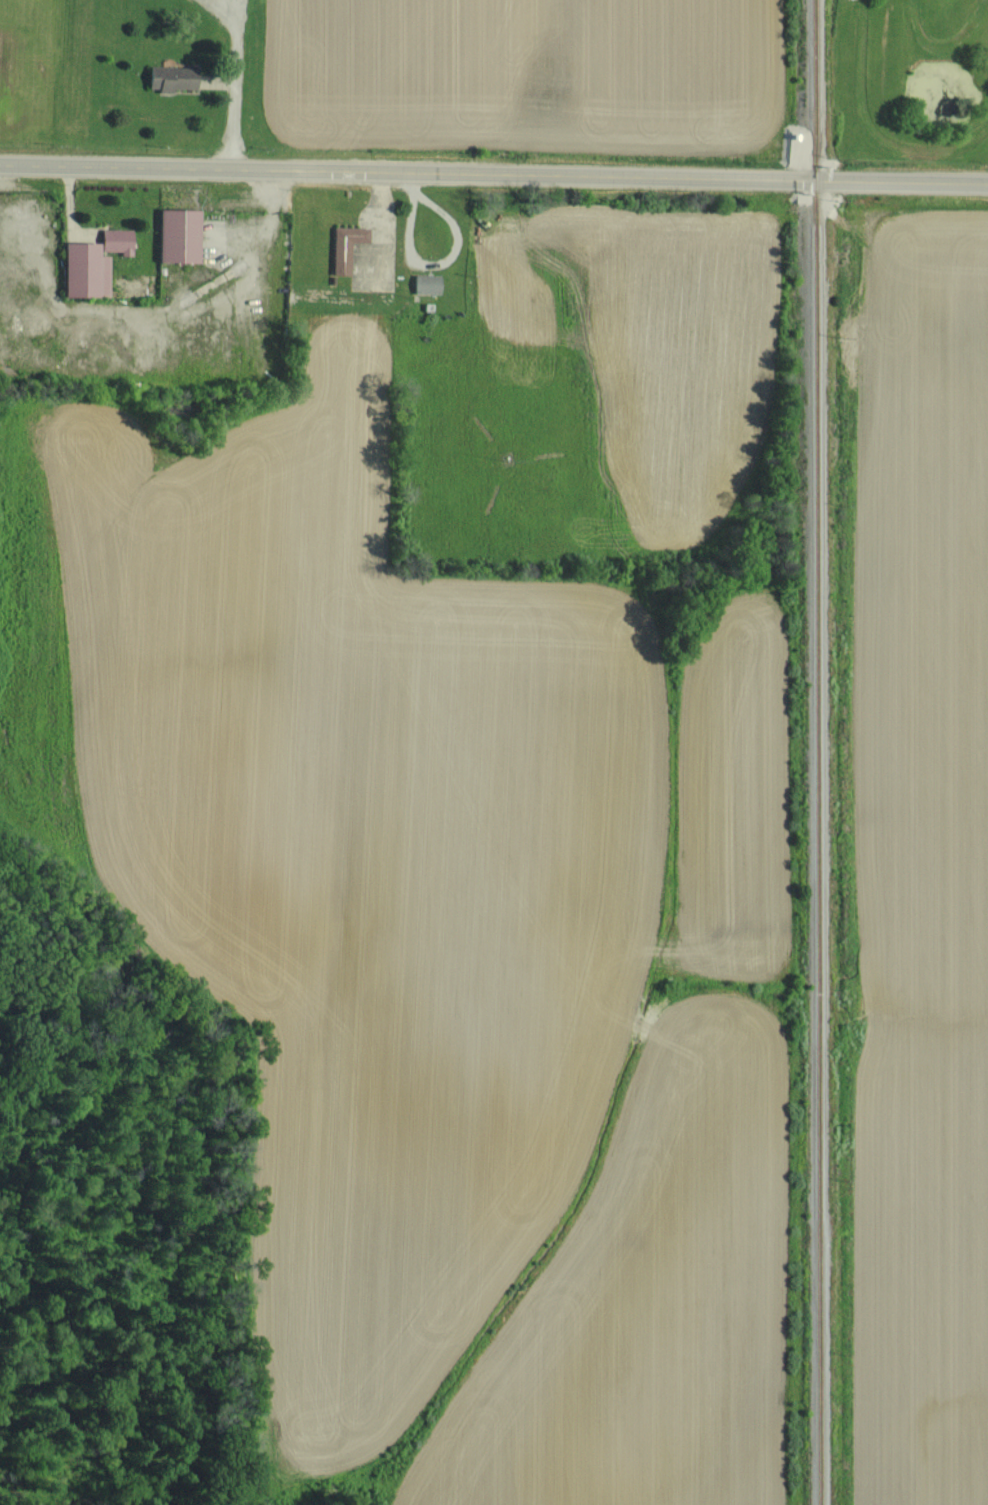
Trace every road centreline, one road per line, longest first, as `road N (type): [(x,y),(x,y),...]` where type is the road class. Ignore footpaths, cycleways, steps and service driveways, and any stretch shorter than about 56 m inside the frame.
road 1 (secondary): [(987,185),(0,165)]

